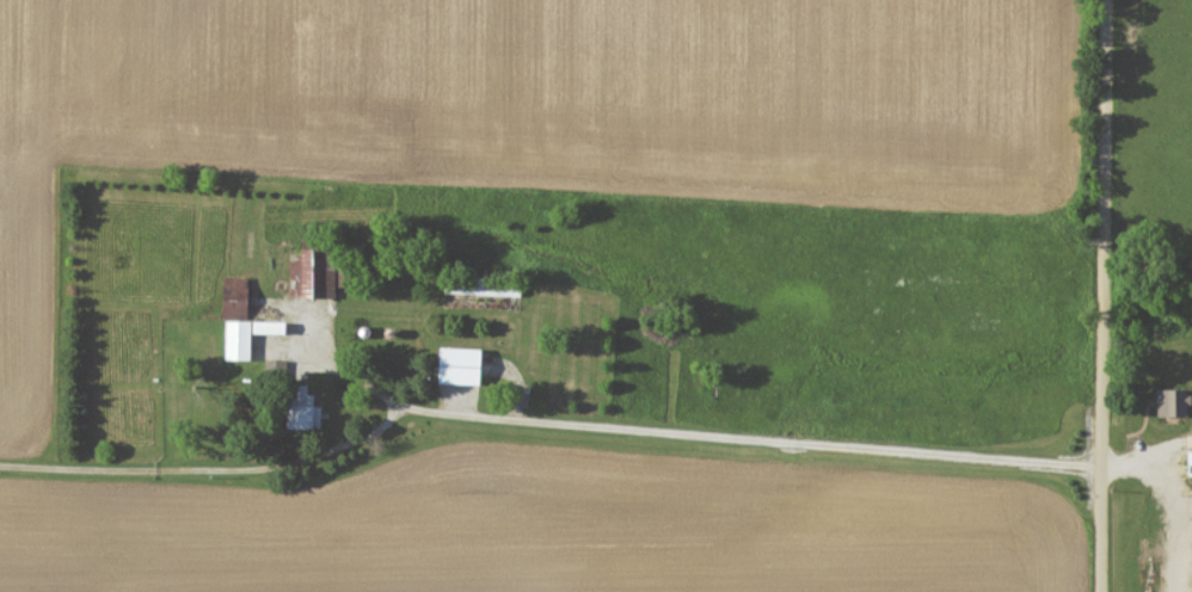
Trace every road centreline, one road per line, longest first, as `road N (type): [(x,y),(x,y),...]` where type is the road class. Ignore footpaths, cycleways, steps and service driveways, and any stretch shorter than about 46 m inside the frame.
road 1 (residential): [(0,469),(201,471),(290,460),(400,413),(1099,468)]
road 2 (residential): [(1097,591),(1107,0)]

